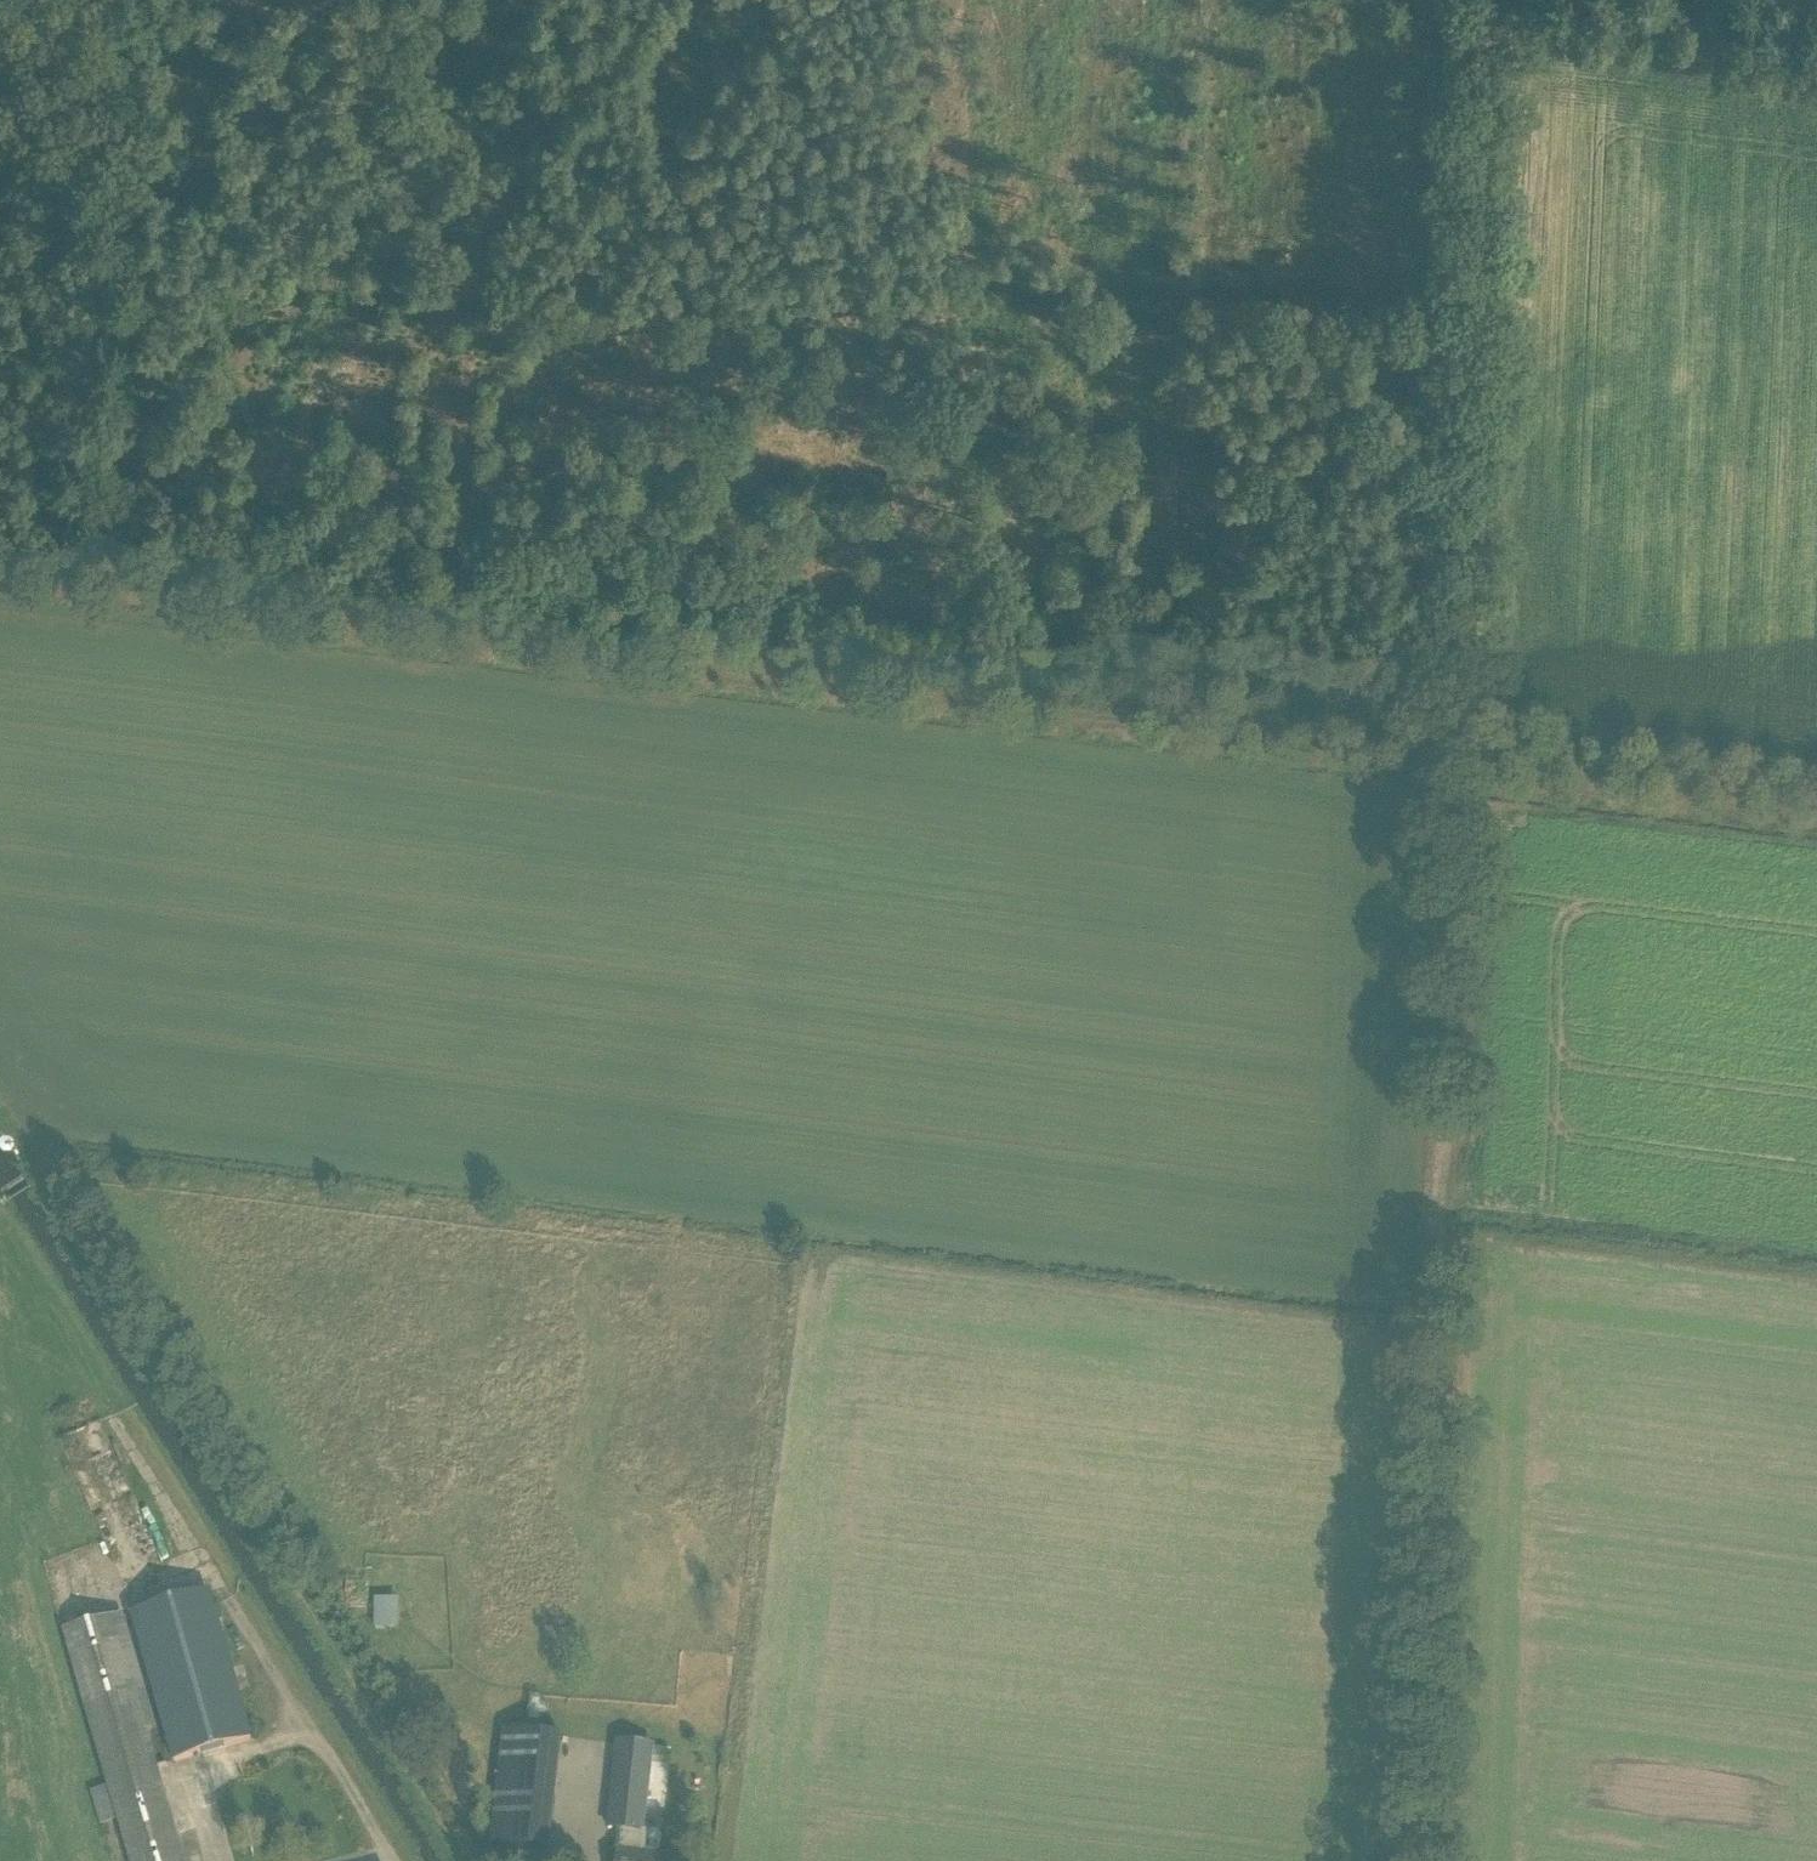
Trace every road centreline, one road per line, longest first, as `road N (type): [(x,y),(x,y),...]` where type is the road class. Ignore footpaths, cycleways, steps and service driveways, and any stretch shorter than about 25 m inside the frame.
road 1 (track): [(1816,810),(0,588)]
road 2 (track): [(1420,1860),(1459,766)]

